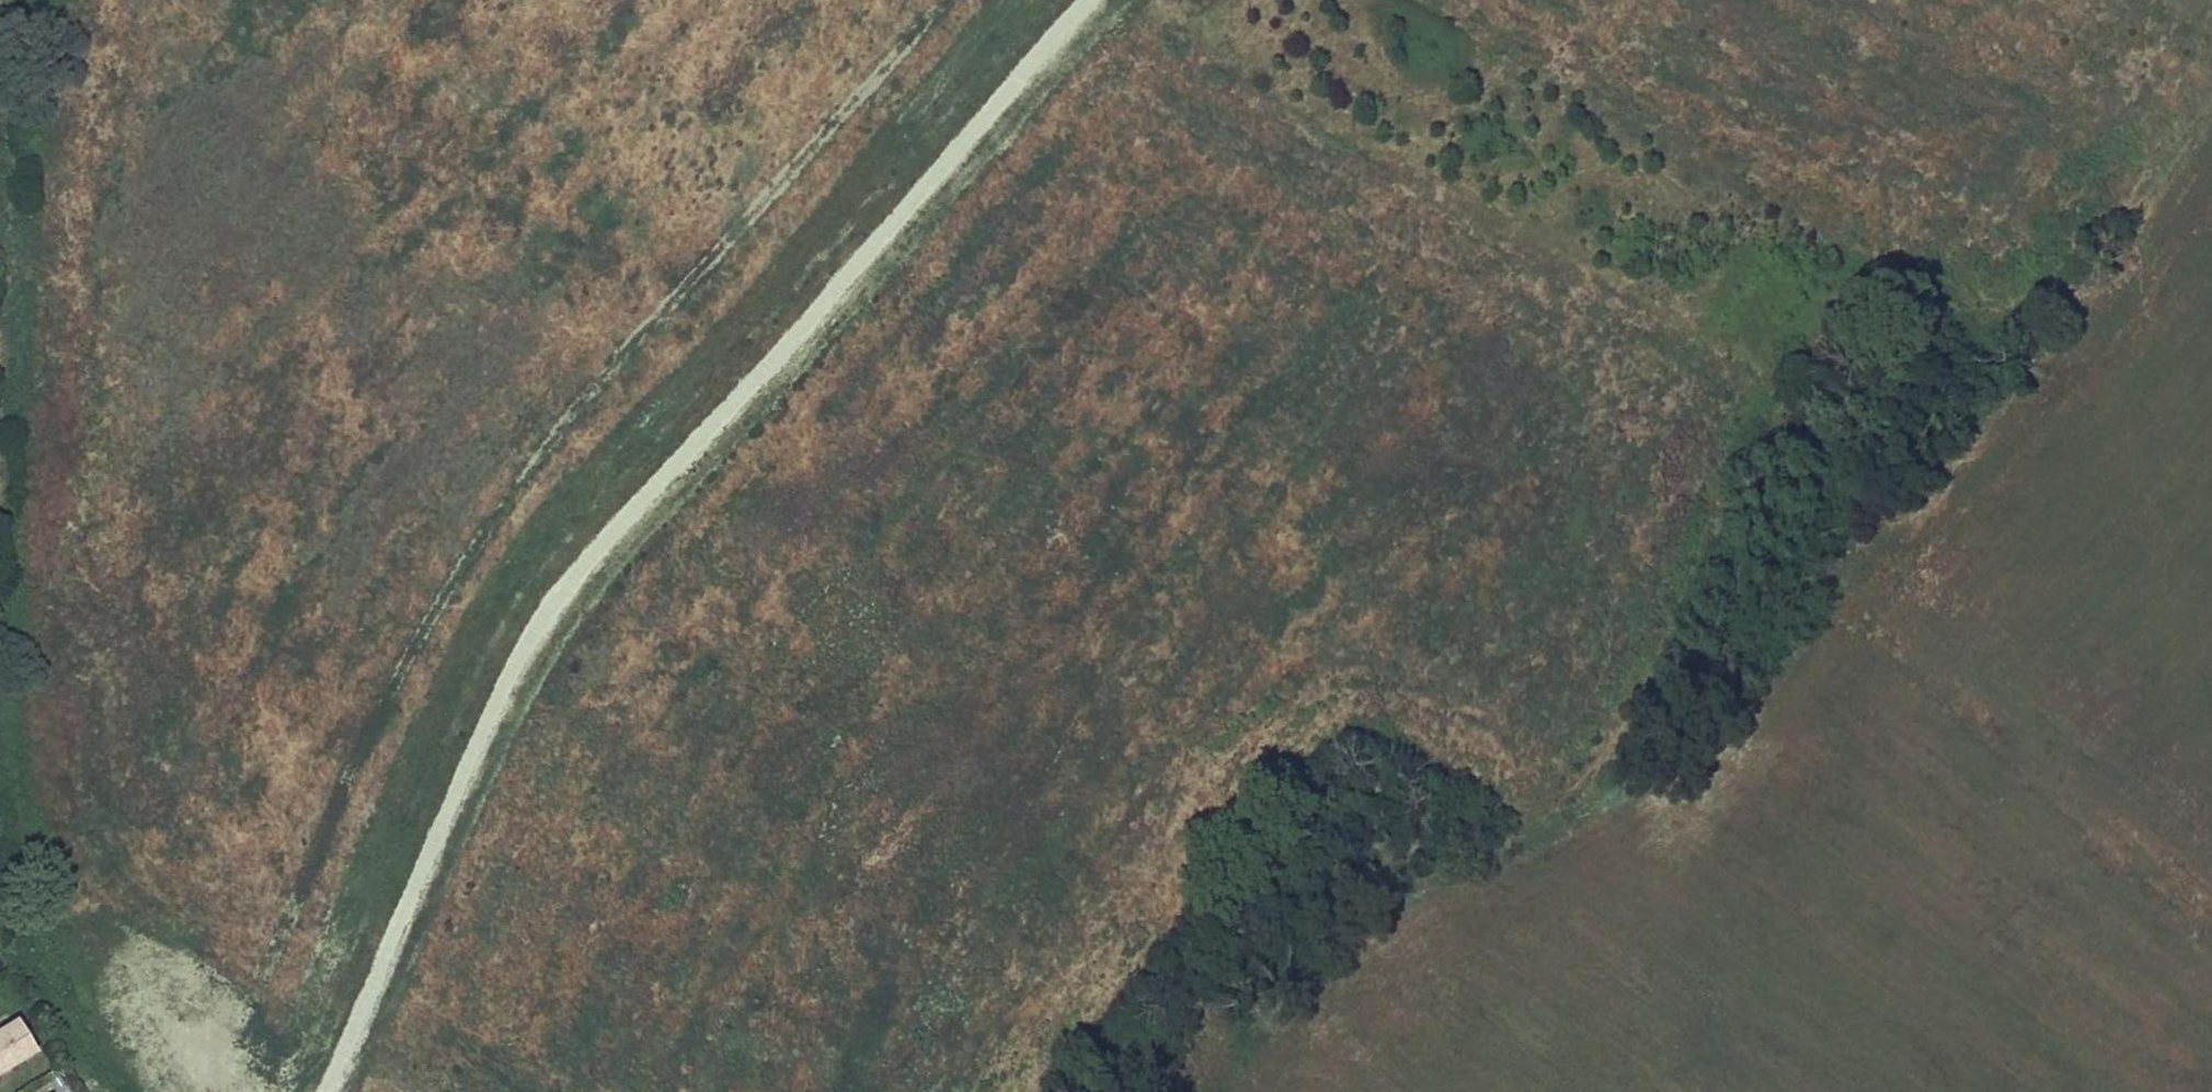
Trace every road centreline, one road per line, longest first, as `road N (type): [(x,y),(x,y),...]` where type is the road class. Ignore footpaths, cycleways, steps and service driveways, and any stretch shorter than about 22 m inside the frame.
road 1 (track): [(1083,0),(601,534),(563,587),(492,708),(328,1091)]

